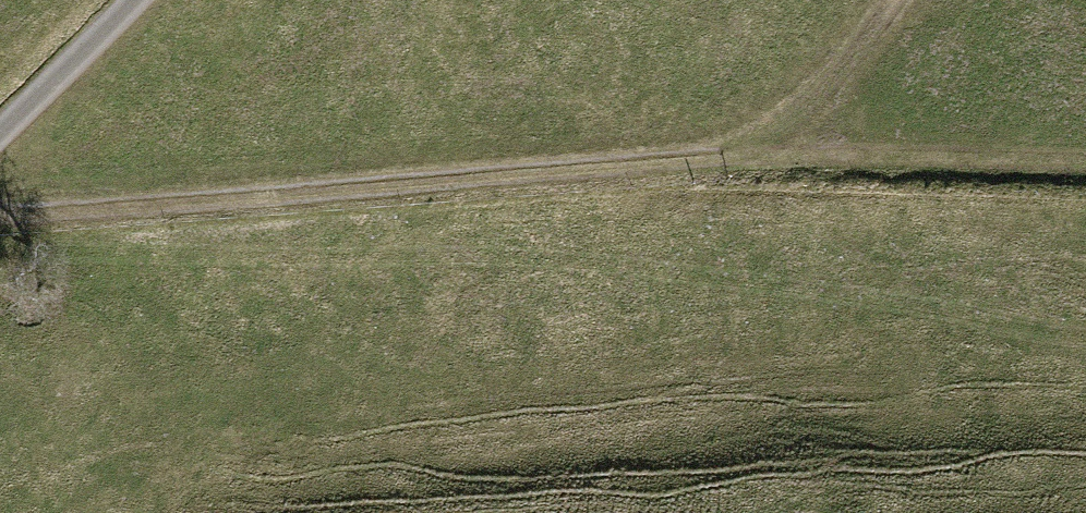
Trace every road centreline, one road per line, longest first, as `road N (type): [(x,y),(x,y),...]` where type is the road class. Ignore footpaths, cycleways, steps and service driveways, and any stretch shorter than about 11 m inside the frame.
road 1 (track): [(0,214),(747,155)]
road 2 (track): [(747,155),(1085,163)]
road 3 (track): [(747,155),(841,69),(899,0)]
road 4 (track): [(131,0),(0,130)]

